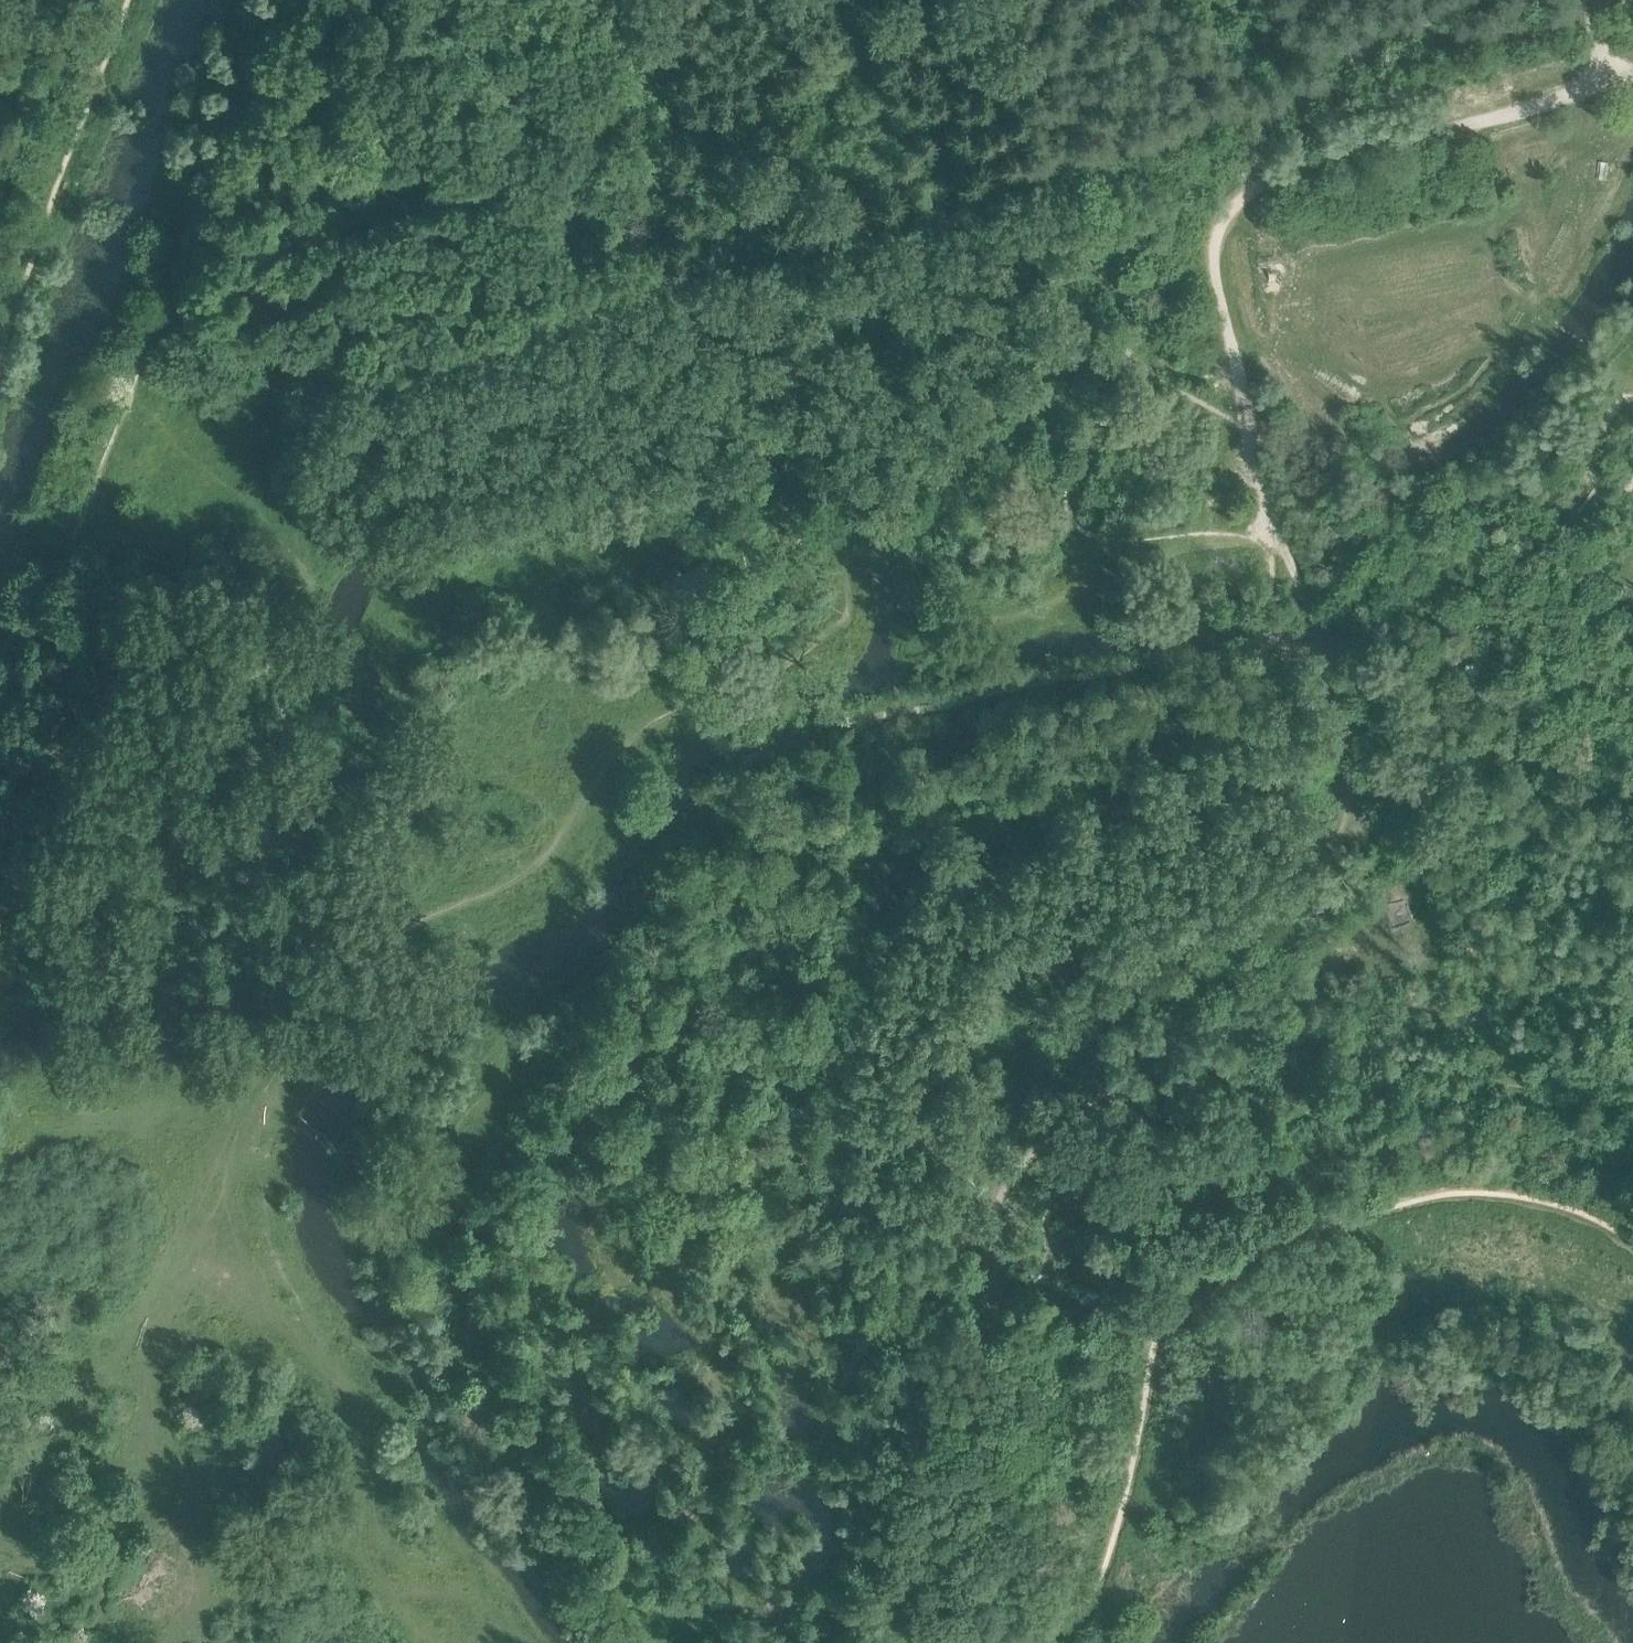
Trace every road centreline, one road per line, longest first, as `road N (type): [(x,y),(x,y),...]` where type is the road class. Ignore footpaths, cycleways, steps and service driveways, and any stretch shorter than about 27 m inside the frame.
road 1 (residential): [(1632,77),(1286,175),(1233,204),(1209,229),(1205,287),(1373,828)]
road 2 (residential): [(1373,828),(1429,882),(1431,913),(1414,935),(1375,937),(1358,911),(1361,871)]

